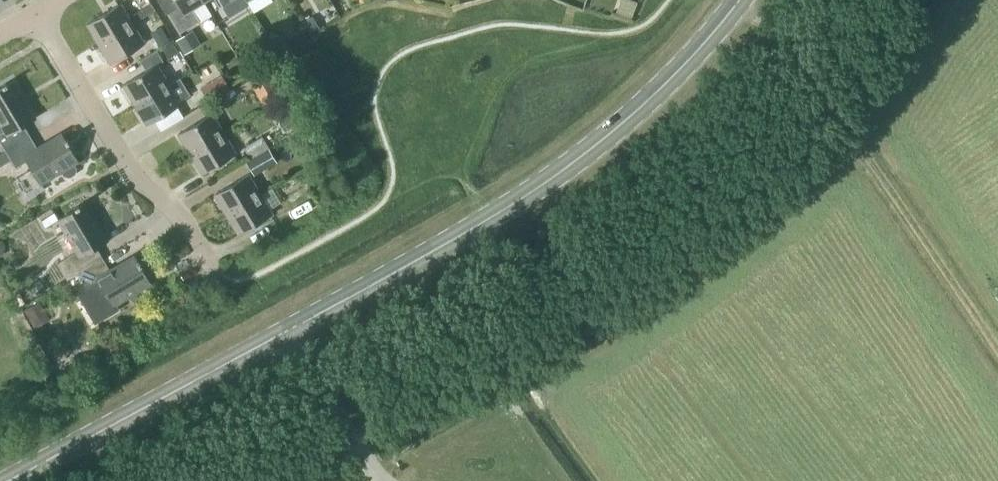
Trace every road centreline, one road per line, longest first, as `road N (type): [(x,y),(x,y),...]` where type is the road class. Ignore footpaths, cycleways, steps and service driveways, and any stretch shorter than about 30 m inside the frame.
road 1 (secondary): [(5,480),(540,185),(644,101),(737,0)]
road 2 (track): [(745,0),(831,104),(997,354)]
road 3 (residential): [(213,271),(184,216),(137,179),(35,12)]
road 4 (track): [(290,327),(351,444)]

